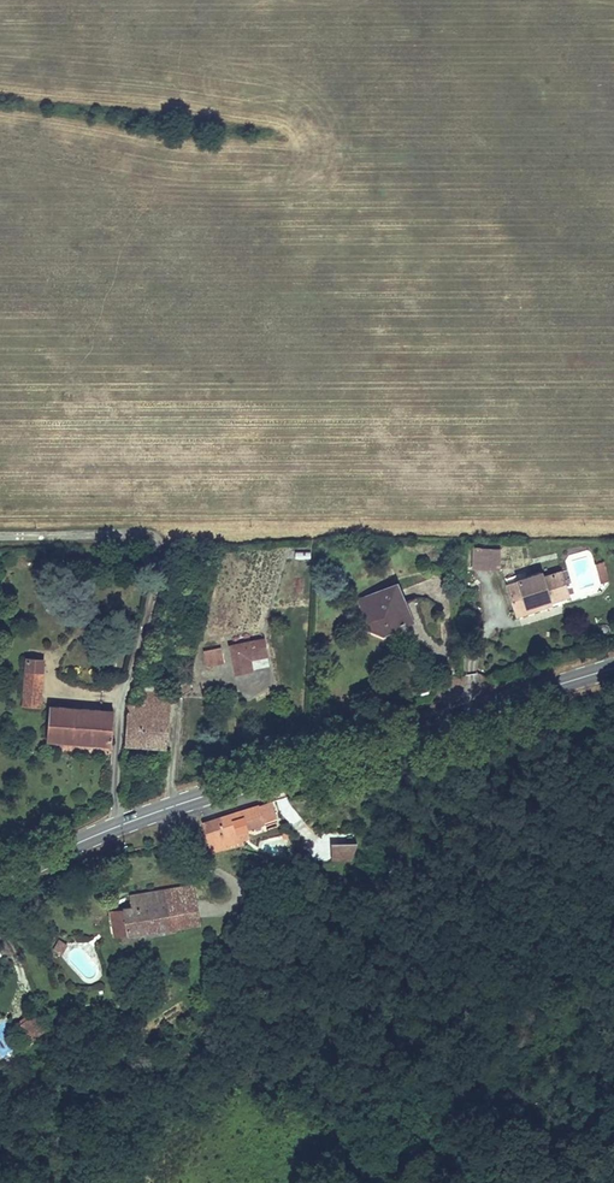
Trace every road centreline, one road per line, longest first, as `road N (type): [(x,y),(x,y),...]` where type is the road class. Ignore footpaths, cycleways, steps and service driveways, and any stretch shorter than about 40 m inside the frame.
road 1 (primary): [(613,668),(173,807),(0,884)]

